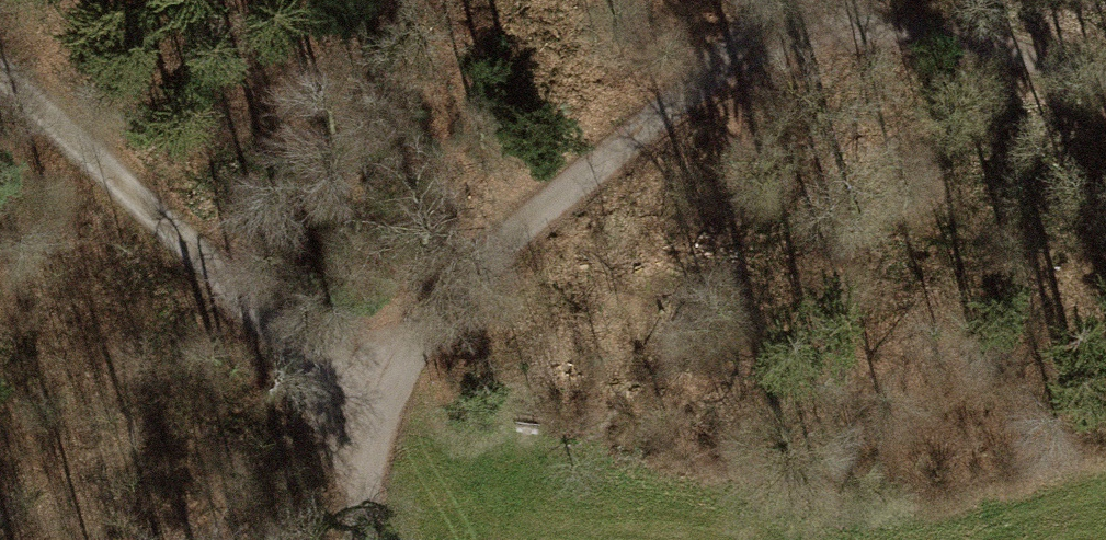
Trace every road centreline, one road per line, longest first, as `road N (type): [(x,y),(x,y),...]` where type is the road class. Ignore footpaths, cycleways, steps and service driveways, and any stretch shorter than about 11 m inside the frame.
road 1 (track): [(357,539),(368,421),(797,10)]
road 2 (track): [(368,421),(178,262),(0,84)]
road 3 (track): [(1105,88),(797,10)]

